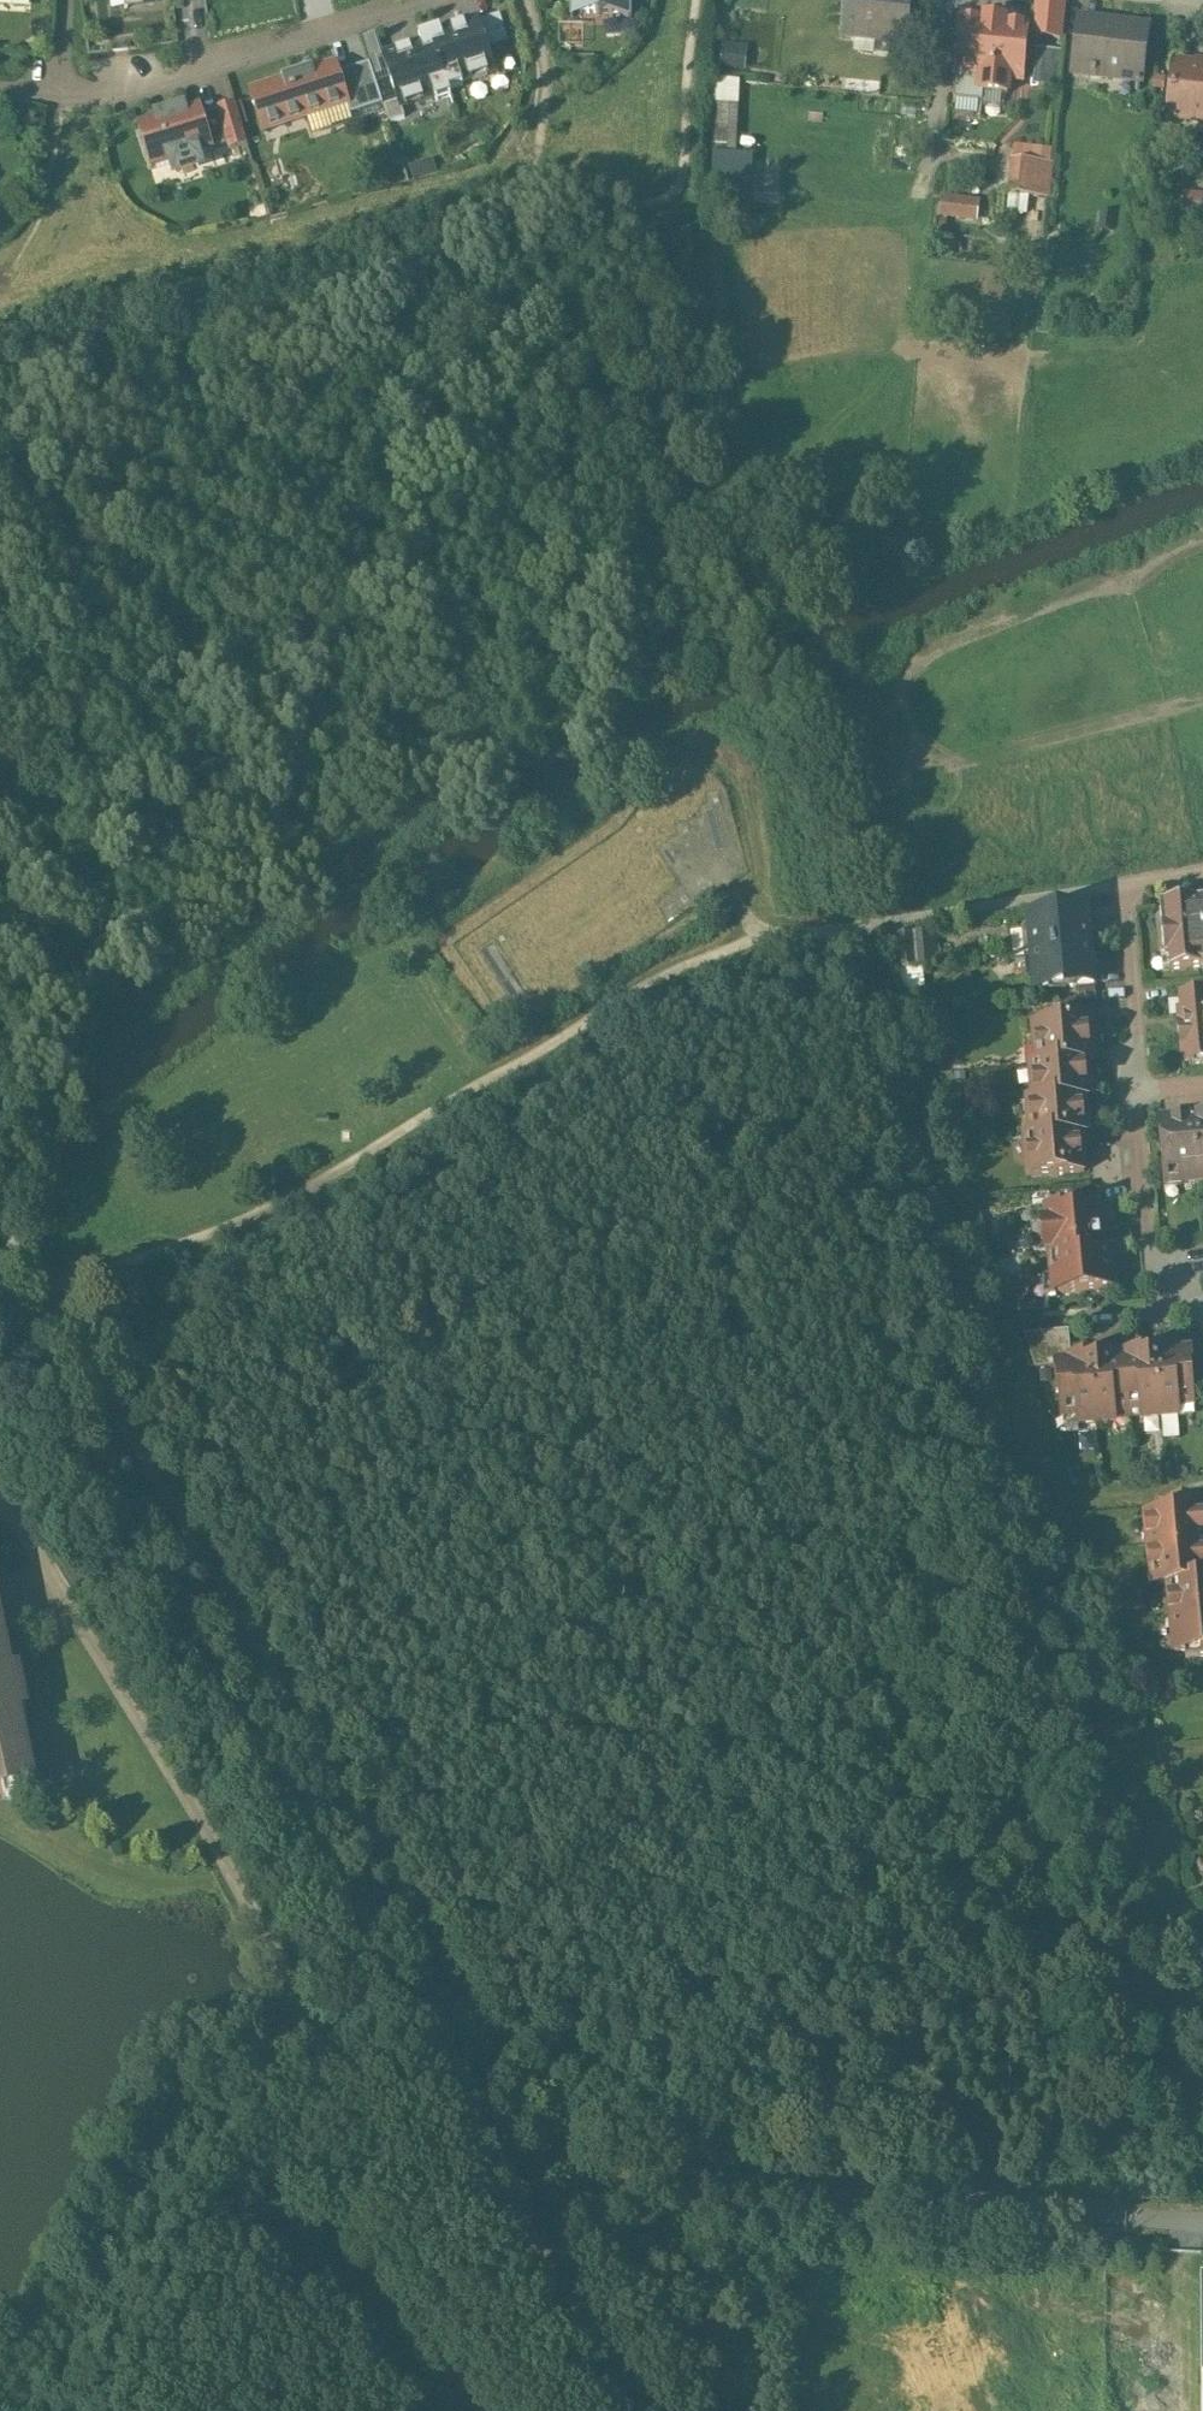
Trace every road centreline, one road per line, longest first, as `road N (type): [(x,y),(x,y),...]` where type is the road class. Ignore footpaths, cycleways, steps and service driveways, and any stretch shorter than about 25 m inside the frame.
road 1 (residential): [(437,0),(131,92),(0,86)]
road 2 (residential): [(1136,1088),(1124,886),(1202,873)]
road 3 (residential): [(1186,1290),(1149,1254),(1136,1088)]

